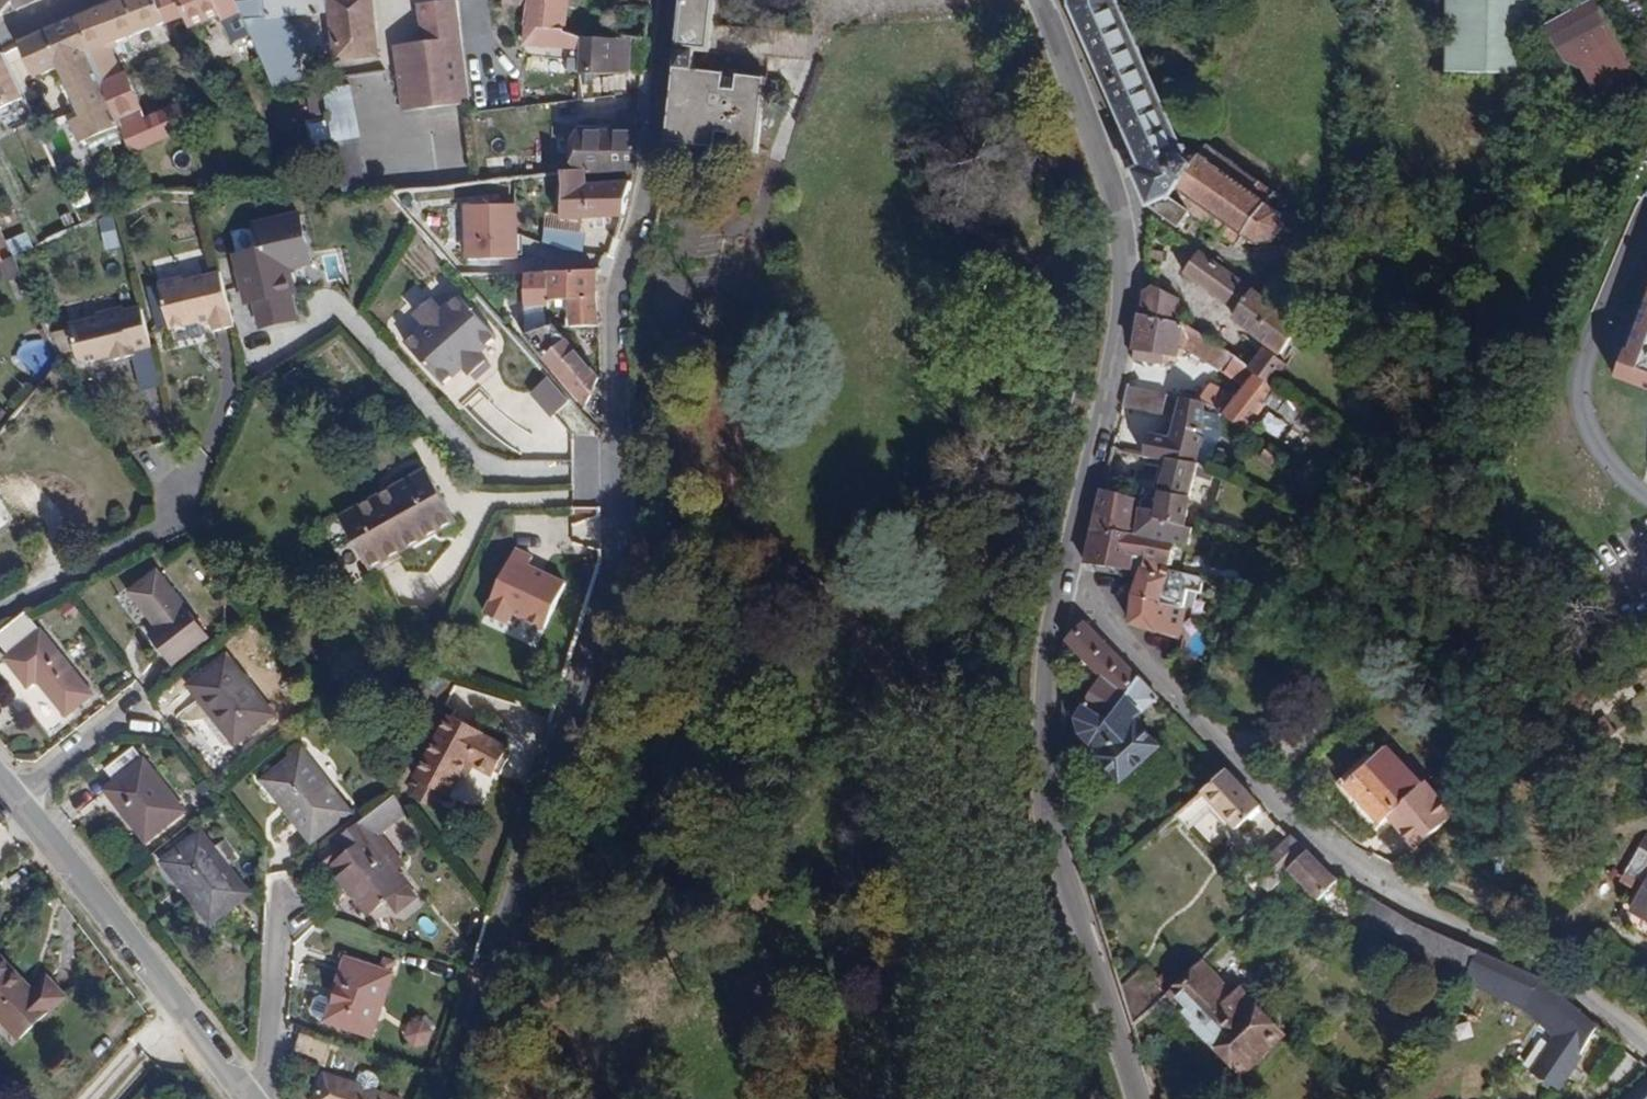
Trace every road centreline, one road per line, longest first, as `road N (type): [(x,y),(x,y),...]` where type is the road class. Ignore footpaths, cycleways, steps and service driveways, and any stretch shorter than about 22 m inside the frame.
road 1 (residential): [(1063,575),(1253,782),(1373,883),(1555,975),(1646,1039)]
road 2 (residential): [(449,1098),(613,584),(616,435)]
road 3 (tertiary): [(1063,575),(1124,319),(1125,234),(1040,0)]
road 4 (tertiary): [(1134,1098),(1048,816),(1045,677),(1063,575)]
road 5 (residential): [(665,0),(649,160),(618,275),(616,435)]
road 6 (residential): [(245,1098),(0,780)]

